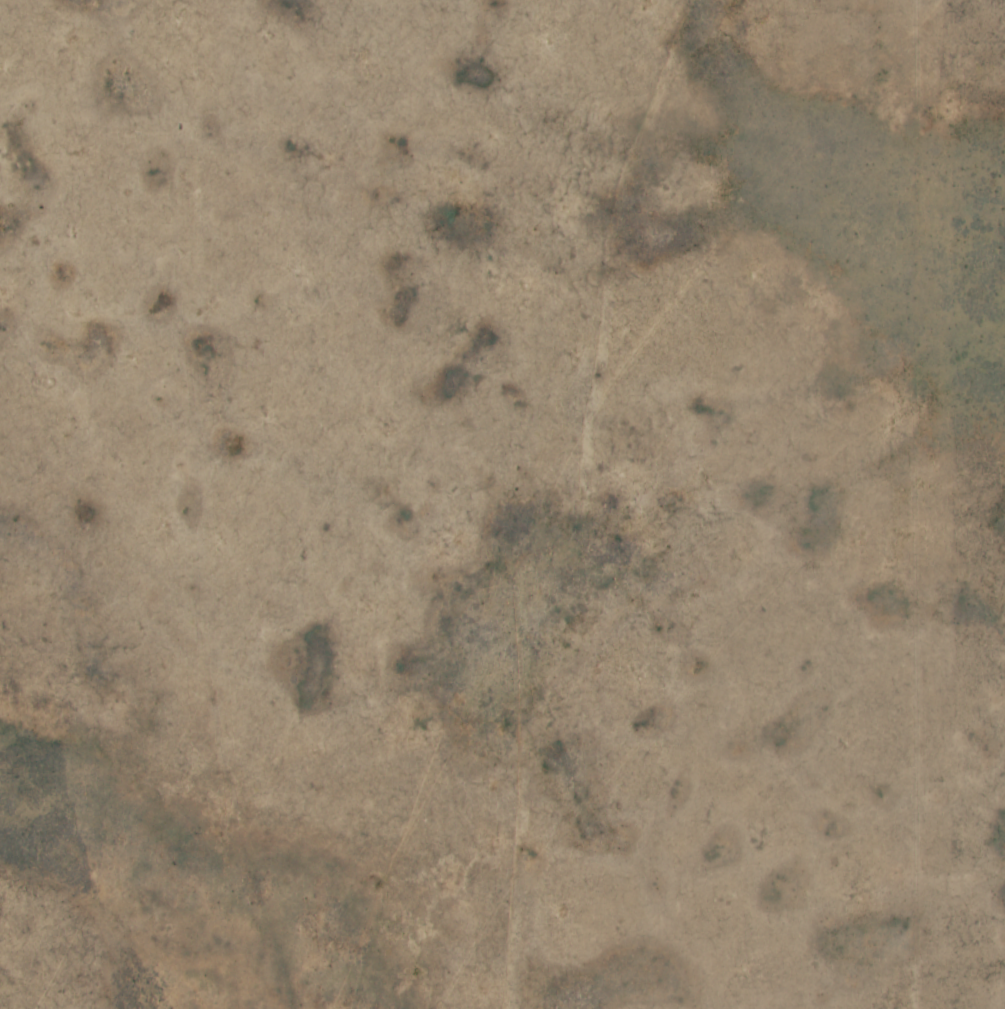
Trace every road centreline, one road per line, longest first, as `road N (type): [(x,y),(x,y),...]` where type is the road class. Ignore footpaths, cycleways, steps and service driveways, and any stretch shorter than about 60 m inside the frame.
road 1 (residential): [(921,1008),(909,0)]

